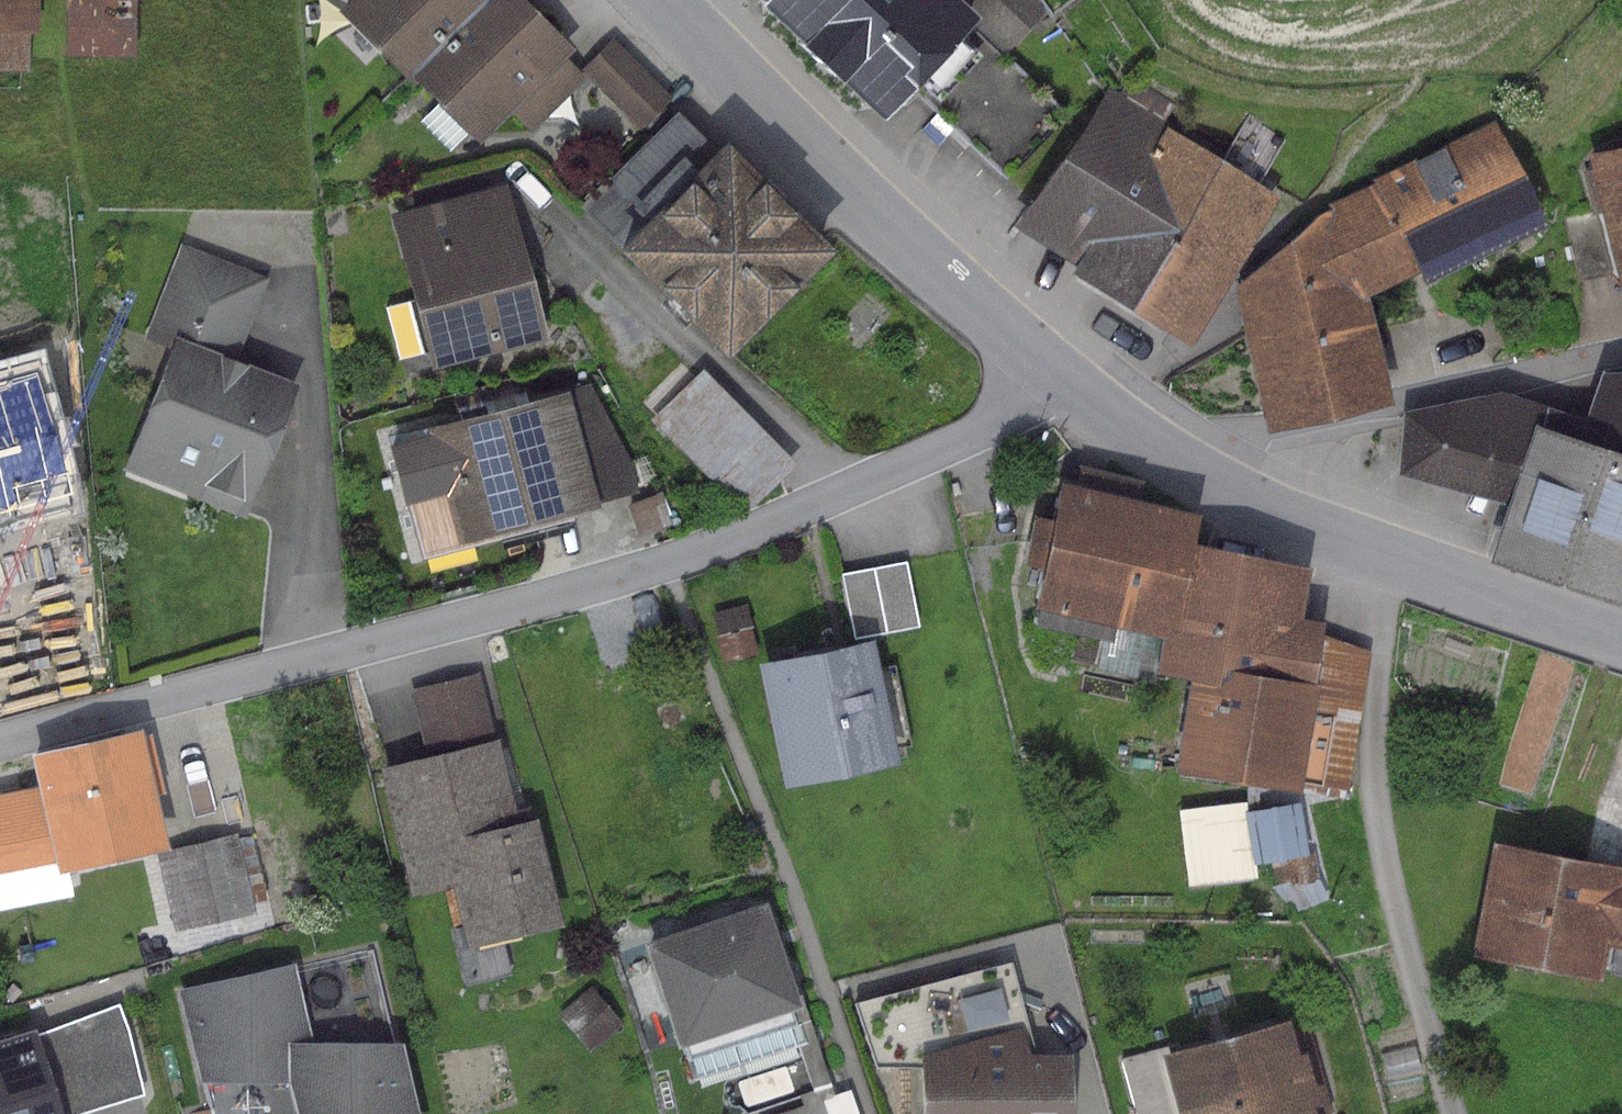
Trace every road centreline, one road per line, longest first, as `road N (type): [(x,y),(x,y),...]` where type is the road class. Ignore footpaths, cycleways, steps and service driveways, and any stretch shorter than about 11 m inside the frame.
road 1 (residential): [(0,742),(662,564),(962,438),(1043,368)]
road 2 (tertiary): [(1621,639),(1397,559),(1211,478),(1043,368)]
road 3 (track): [(1452,1113),(1383,842),(1378,706),(1385,587),(1397,559)]
road 4 (tertiary): [(1043,368),(870,208),(670,0)]

